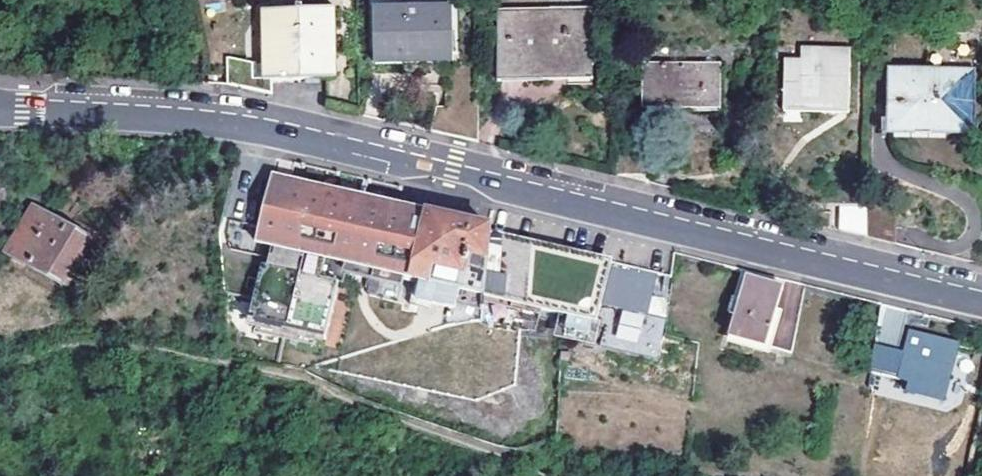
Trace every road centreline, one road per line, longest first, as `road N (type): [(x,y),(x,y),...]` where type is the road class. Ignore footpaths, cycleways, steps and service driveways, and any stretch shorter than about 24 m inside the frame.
road 1 (tertiary): [(981,302),(308,137),(178,117),(0,108)]

